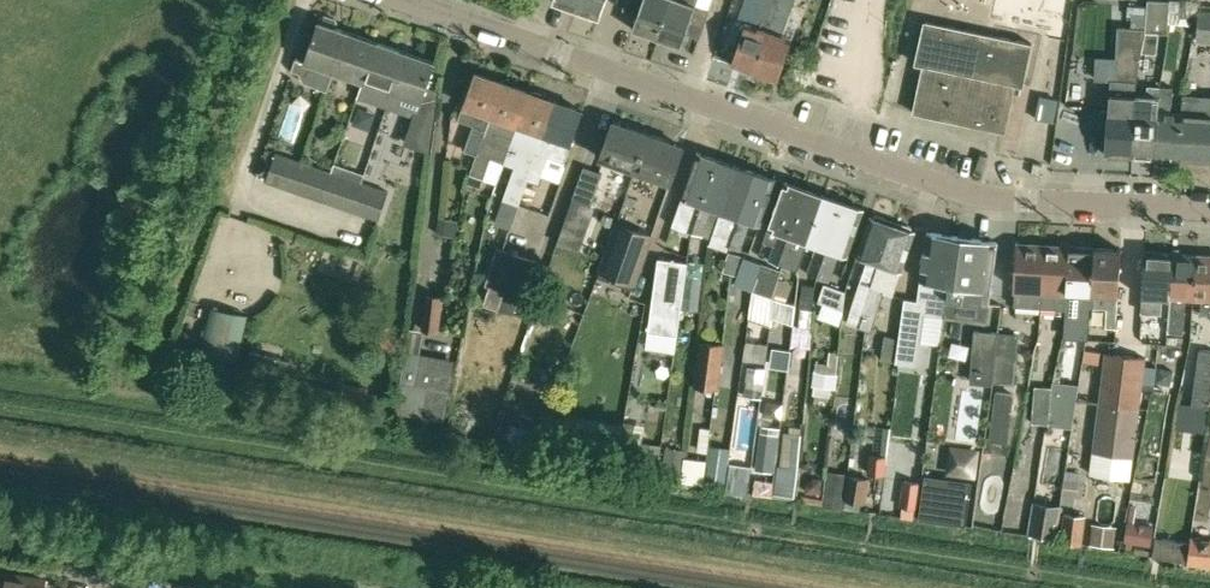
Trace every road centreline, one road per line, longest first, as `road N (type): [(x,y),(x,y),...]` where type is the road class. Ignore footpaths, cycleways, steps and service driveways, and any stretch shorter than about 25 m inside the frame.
road 1 (residential): [(1209,217),(1016,208),(404,0)]

